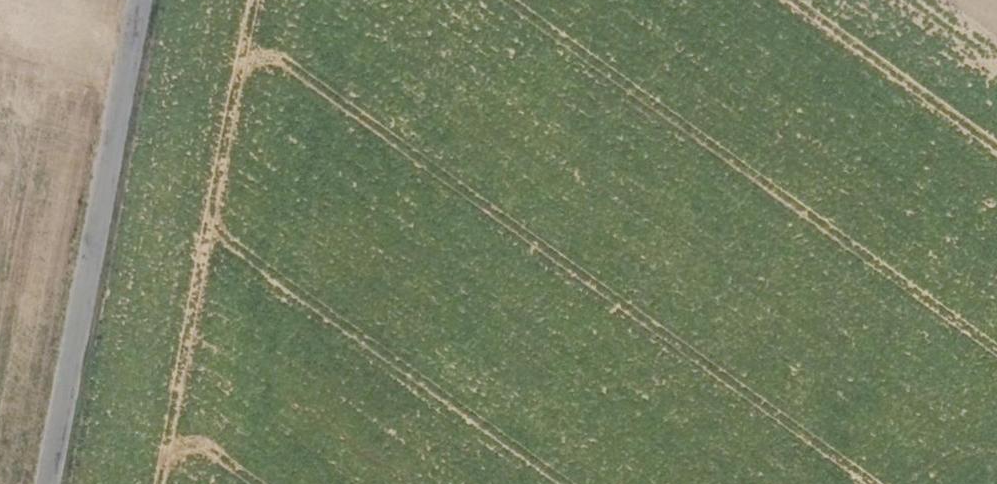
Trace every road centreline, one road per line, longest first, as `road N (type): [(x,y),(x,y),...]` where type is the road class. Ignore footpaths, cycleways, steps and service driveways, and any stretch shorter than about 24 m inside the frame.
road 1 (unclassified): [(48,483),(140,0)]

